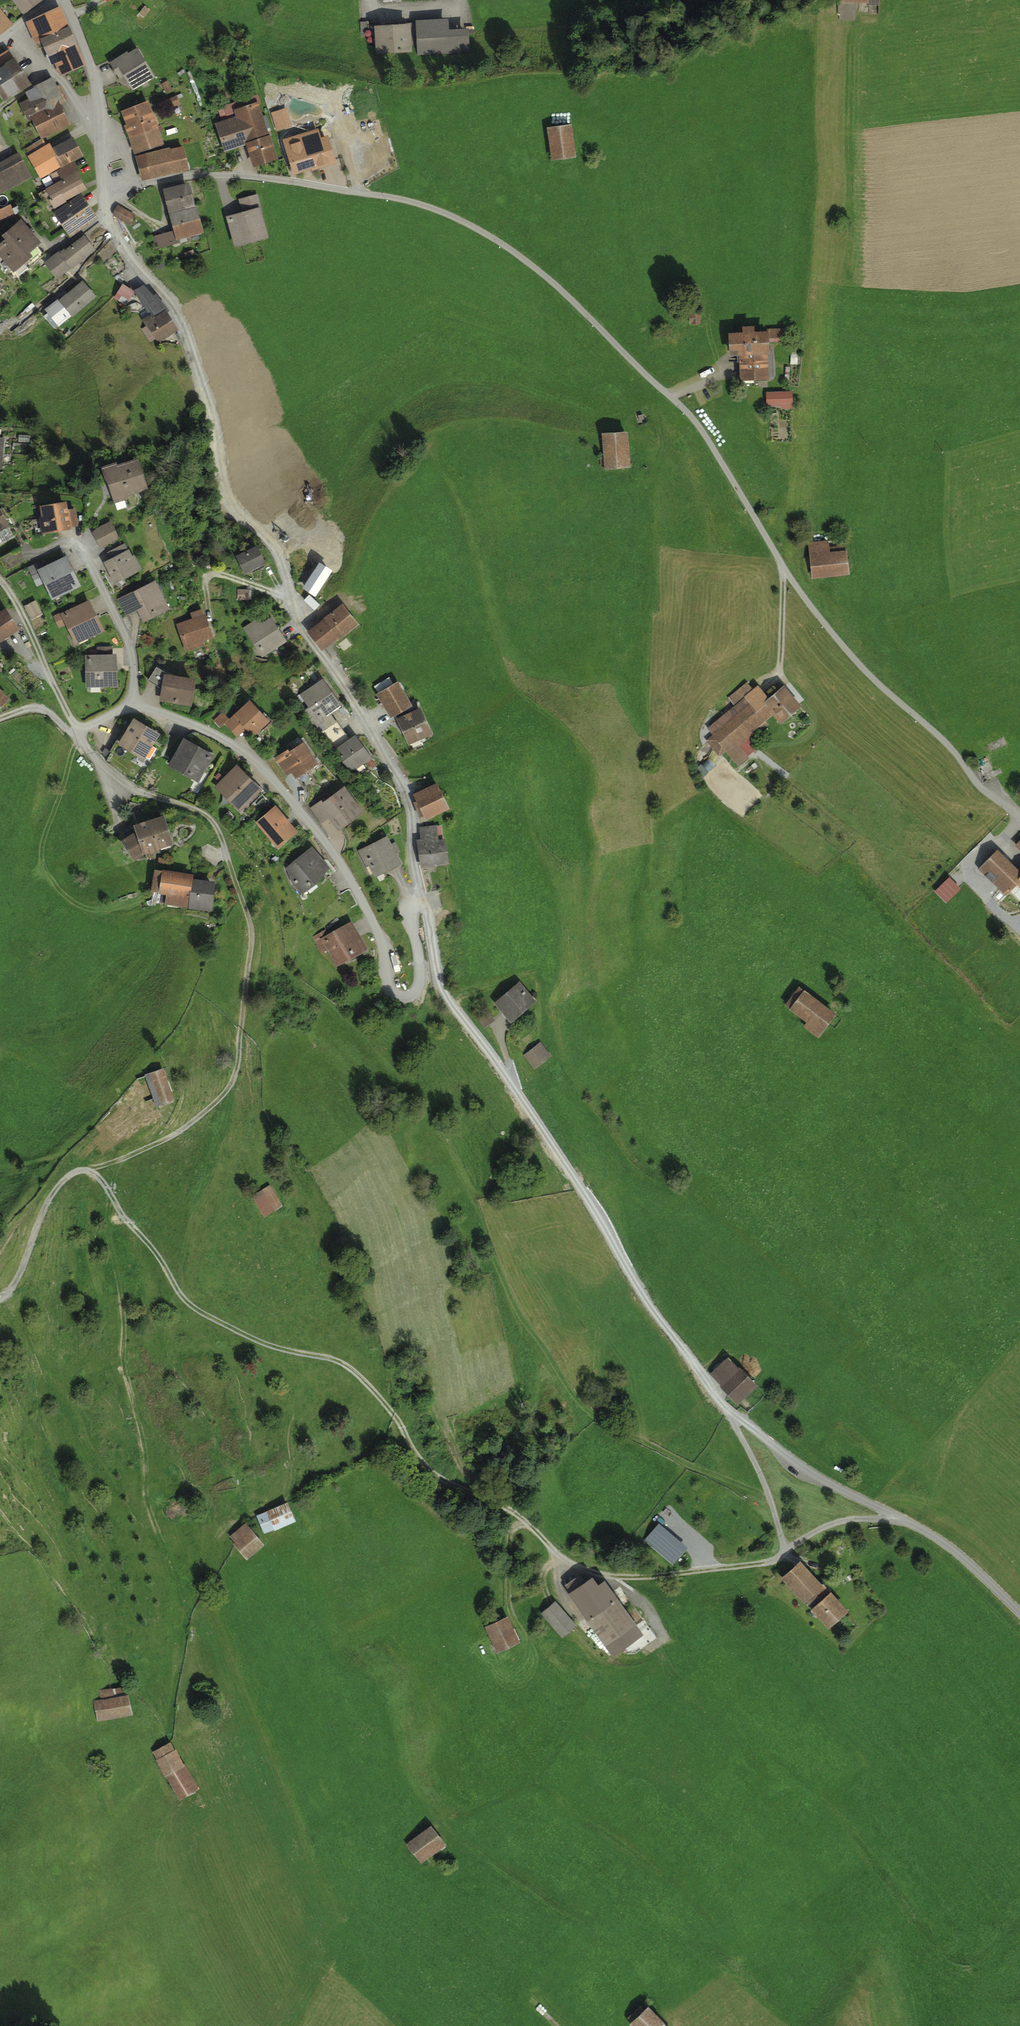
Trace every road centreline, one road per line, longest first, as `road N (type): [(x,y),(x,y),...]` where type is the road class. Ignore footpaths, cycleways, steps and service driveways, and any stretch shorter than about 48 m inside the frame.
road 1 (residential): [(1019,814),(837,636),(690,415),(537,267),(495,236),(414,203),(256,176),(193,176),(104,197)]
road 2 (track): [(0,1296),(8,1294),(52,1194),(66,1175),(84,1169),(102,1175),(126,1222),(196,1308),(284,1350),(354,1371),(431,1471),(517,1514),(570,1563),(635,1576),(785,1553)]
road 3 (residential): [(1019,1617),(955,1547),(721,1405),(443,987),(425,900)]
road 4 (track): [(207,816),(270,890),(287,973),(434,1117),(471,1179),(521,1313),(596,1408),(766,1494)]
road 5 (residential): [(425,900),(407,795),(300,620),(276,552),(222,497),(181,321),(113,231),(104,197)]
road 6 (residential): [(425,900),(408,914),(421,993),(397,1000),(378,930),(337,853),(258,761),(139,707)]
road 7 (track): [(134,796),(207,816),(217,827),(253,937),(253,966),(234,1083),(173,1135),(84,1169)]
road 8 (residential): [(139,707),(128,632),(85,552),(73,542),(40,555)]
road 9 (residential): [(81,733),(0,577)]
road 10 (track): [(721,1405),(766,1494),(785,1553)]
road 11 (track): [(785,1553),(833,1523),(904,1518)]
road 12 (residential): [(100,113),(83,111),(15,29)]

